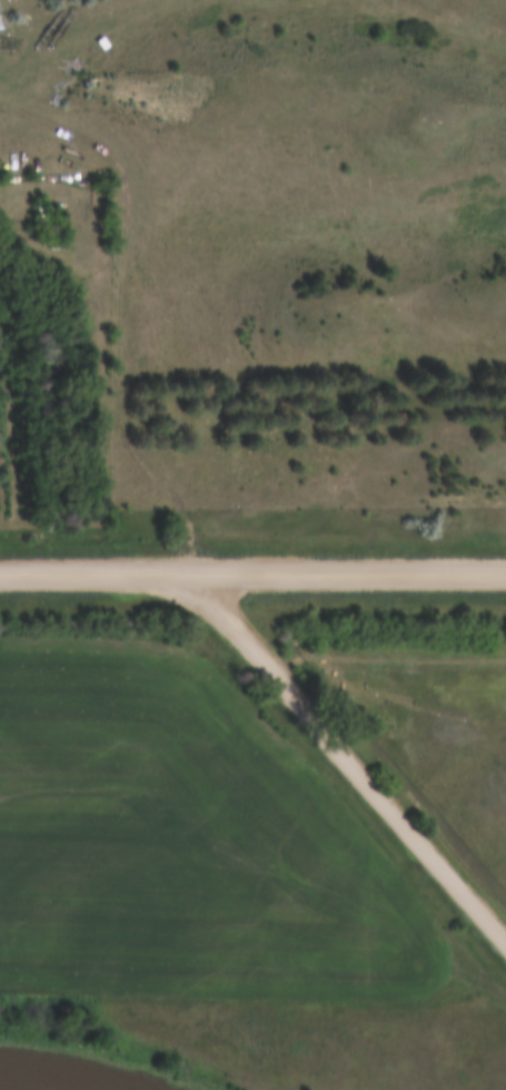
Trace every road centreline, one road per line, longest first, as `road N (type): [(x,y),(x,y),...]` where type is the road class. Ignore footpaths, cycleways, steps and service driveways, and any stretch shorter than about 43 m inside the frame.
road 1 (track): [(0,101),(105,148),(121,178),(128,434),(185,500),(191,571)]
road 2 (tertiary): [(505,570),(0,571)]
road 3 (residential): [(505,942),(191,571)]

